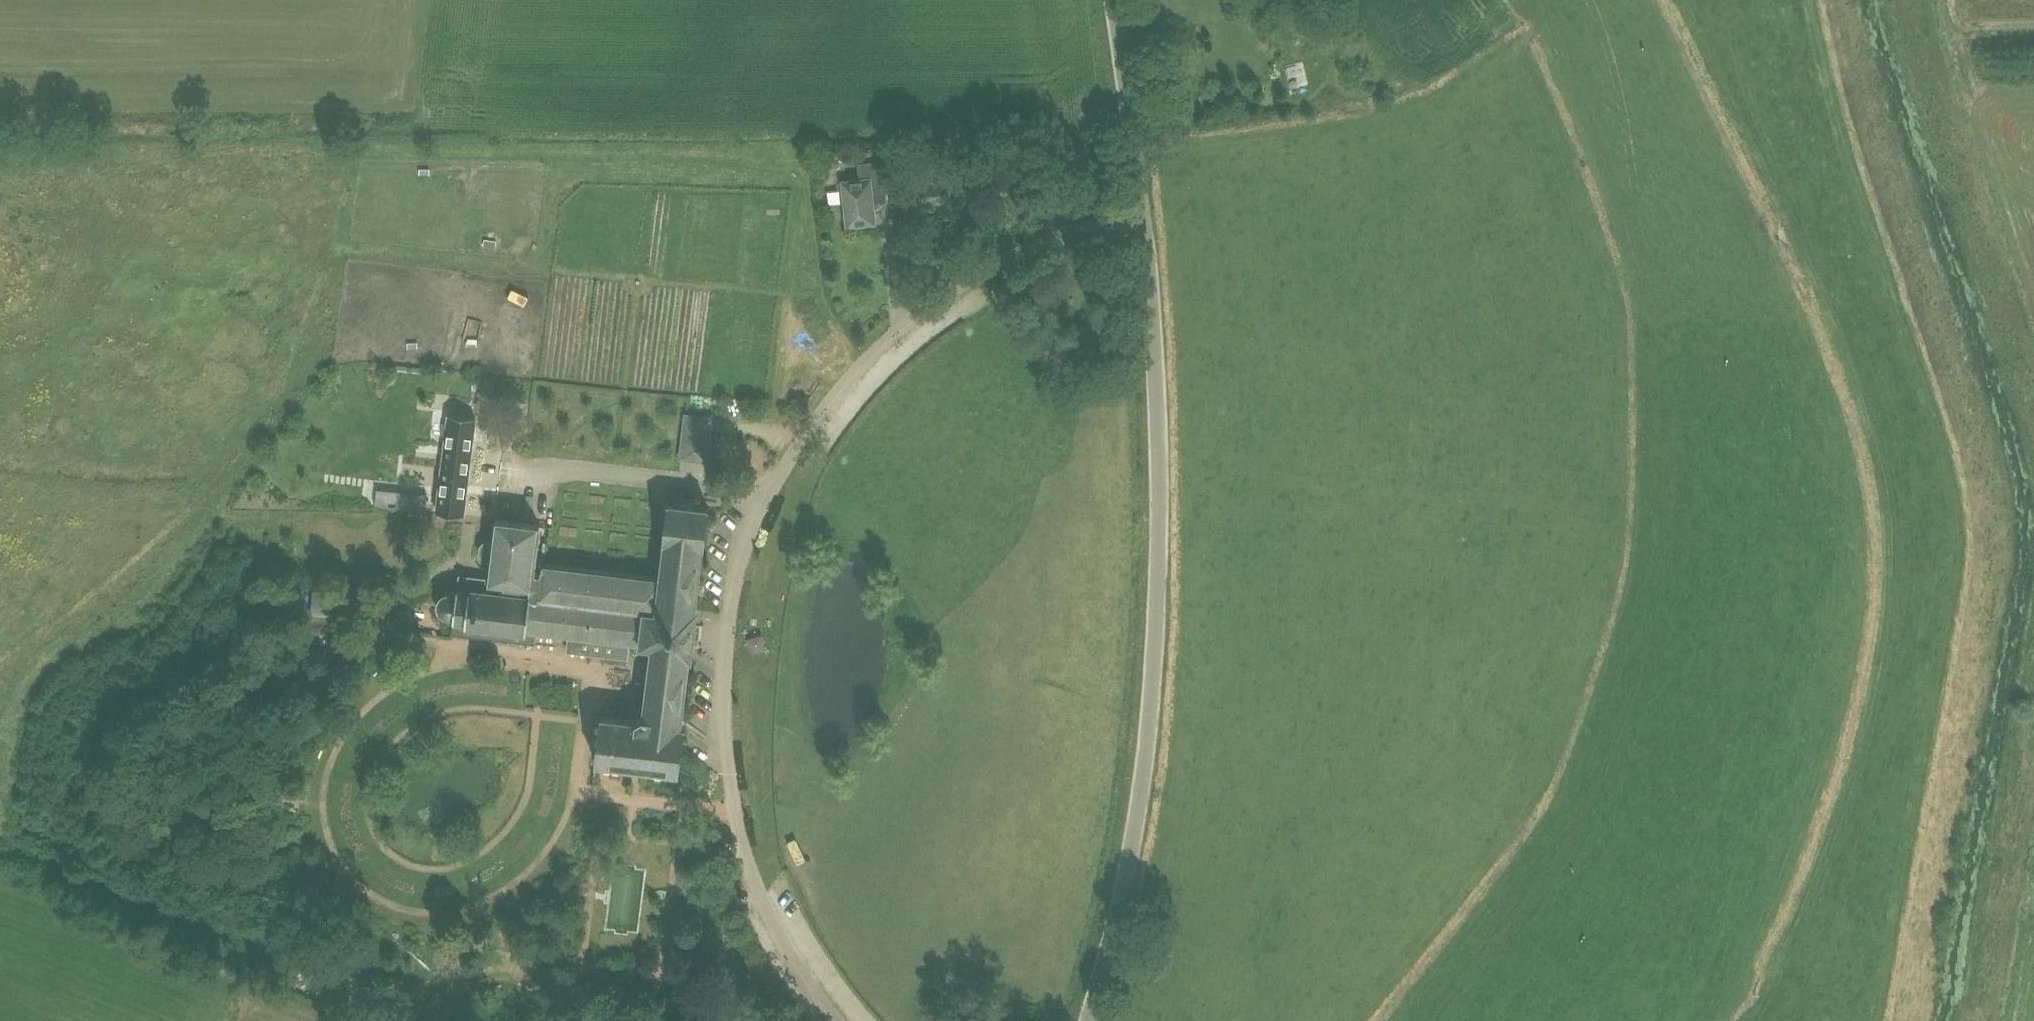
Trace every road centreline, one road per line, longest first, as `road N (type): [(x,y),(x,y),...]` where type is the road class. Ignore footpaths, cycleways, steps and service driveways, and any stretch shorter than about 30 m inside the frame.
road 1 (residential): [(836,1020),(777,931),(736,811),(727,662),(744,539),(834,396),(918,316),(1028,250),(1143,211)]
road 2 (unclassified): [(1088,1020),(1133,846),(1150,726),(1159,459),(1143,211)]
road 3 (unclassified): [(1143,211),(1113,0)]

